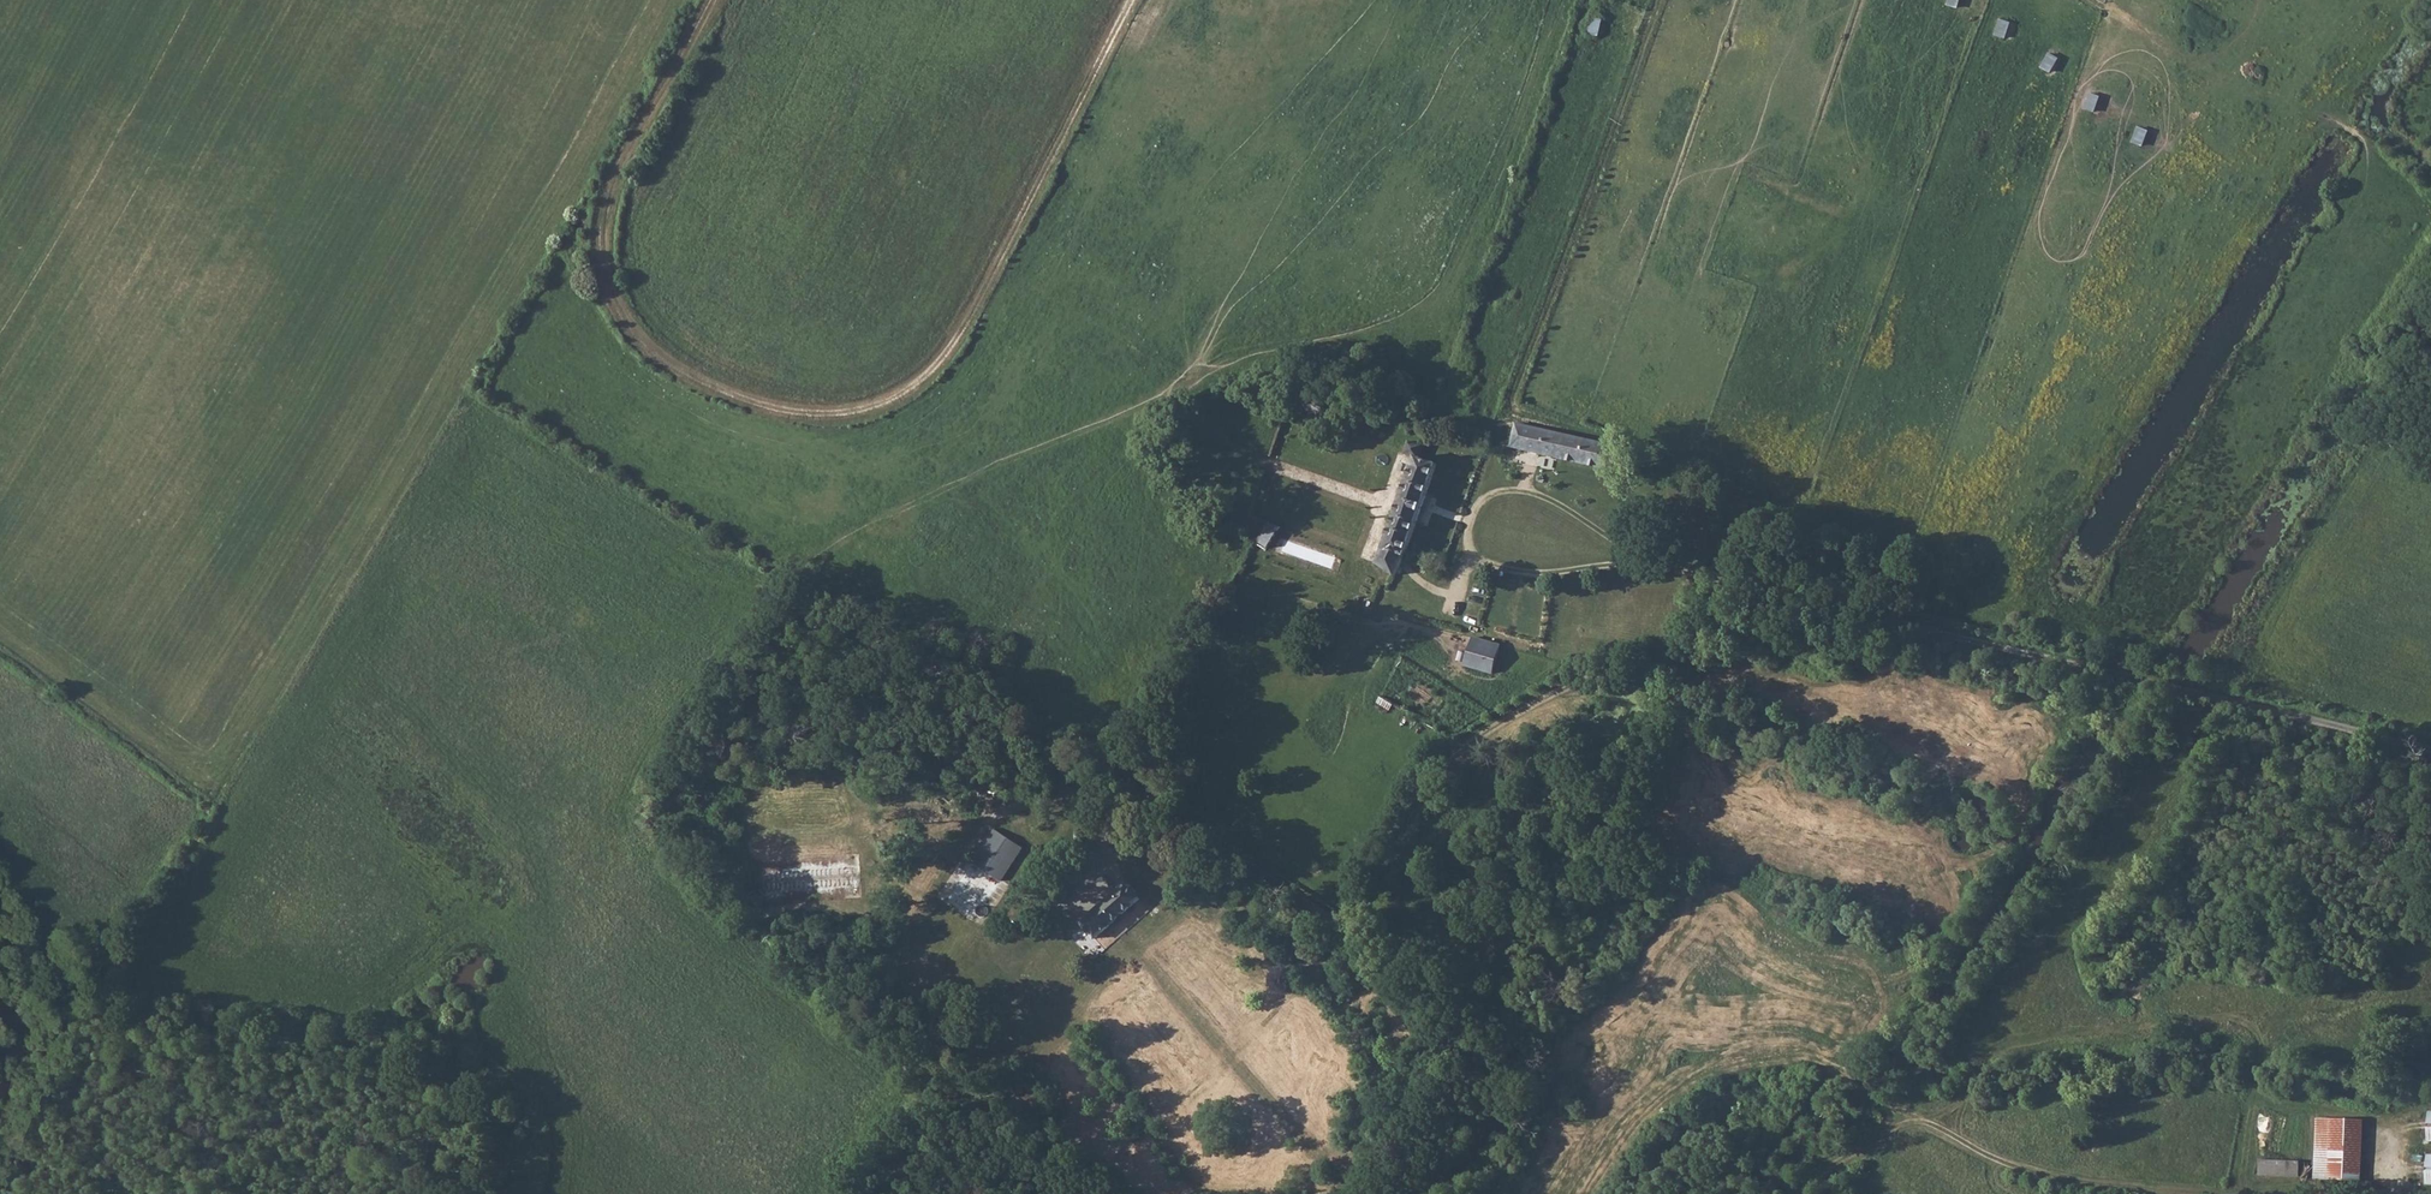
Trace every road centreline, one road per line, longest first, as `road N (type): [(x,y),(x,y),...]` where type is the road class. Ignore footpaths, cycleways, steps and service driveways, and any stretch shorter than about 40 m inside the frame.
road 1 (track): [(2430,753),(1864,619),(1792,610),(1711,626),(1486,734),(1446,770),(1336,931)]
road 2 (track): [(715,0),(608,206),(609,281),(622,313),(684,381),(774,414),(841,418),(885,408),(938,368),(1133,0)]
road 3 (track): [(1864,619),(1641,559),(1535,493),(1496,491),(1473,513),(1470,540),(1482,558),(1509,569),(1538,575),(1615,562)]

